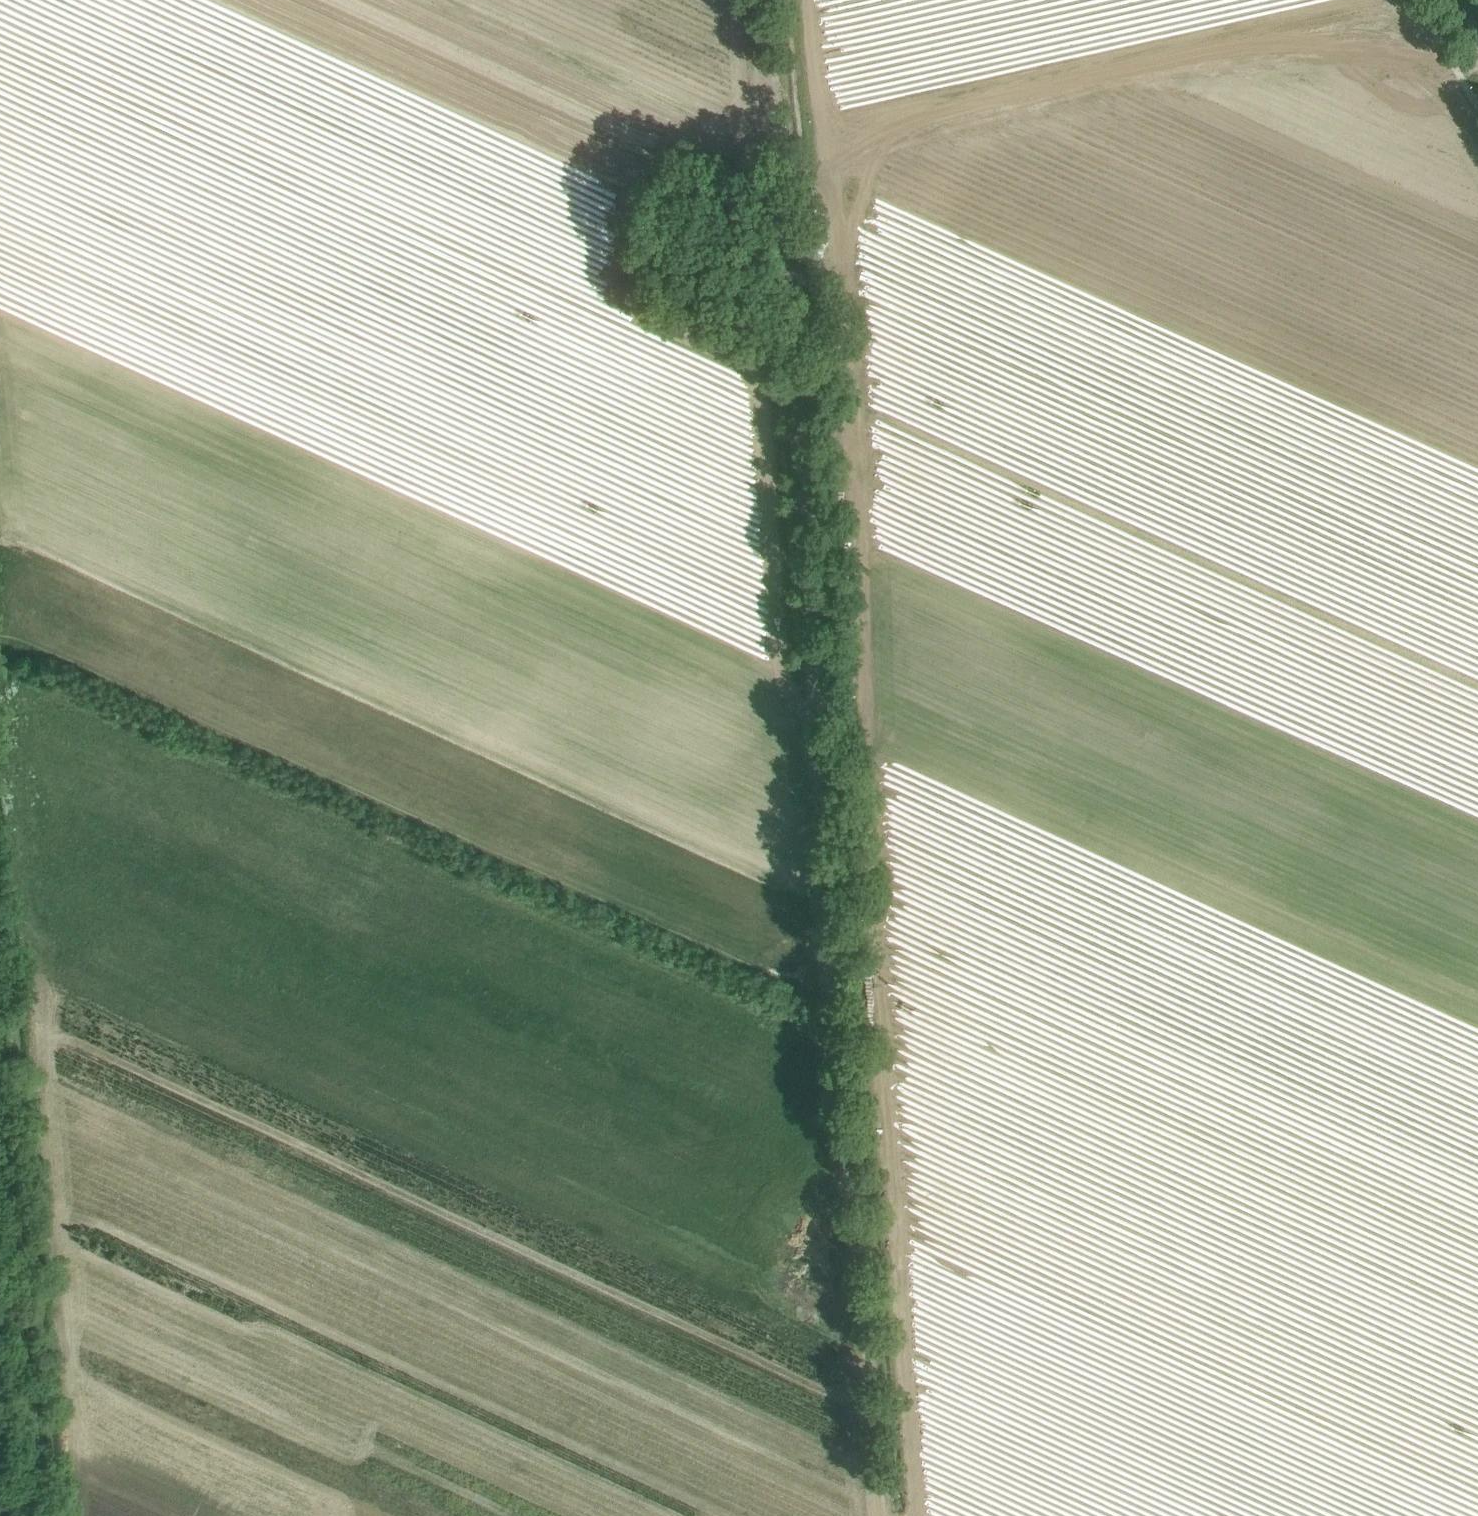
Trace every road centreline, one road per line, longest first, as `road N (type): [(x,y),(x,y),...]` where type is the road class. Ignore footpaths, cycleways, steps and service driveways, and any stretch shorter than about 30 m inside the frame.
road 1 (track): [(765,0),(849,1015)]
road 2 (track): [(849,1015),(891,1515)]
road 3 (track): [(23,1500),(0,1208)]

